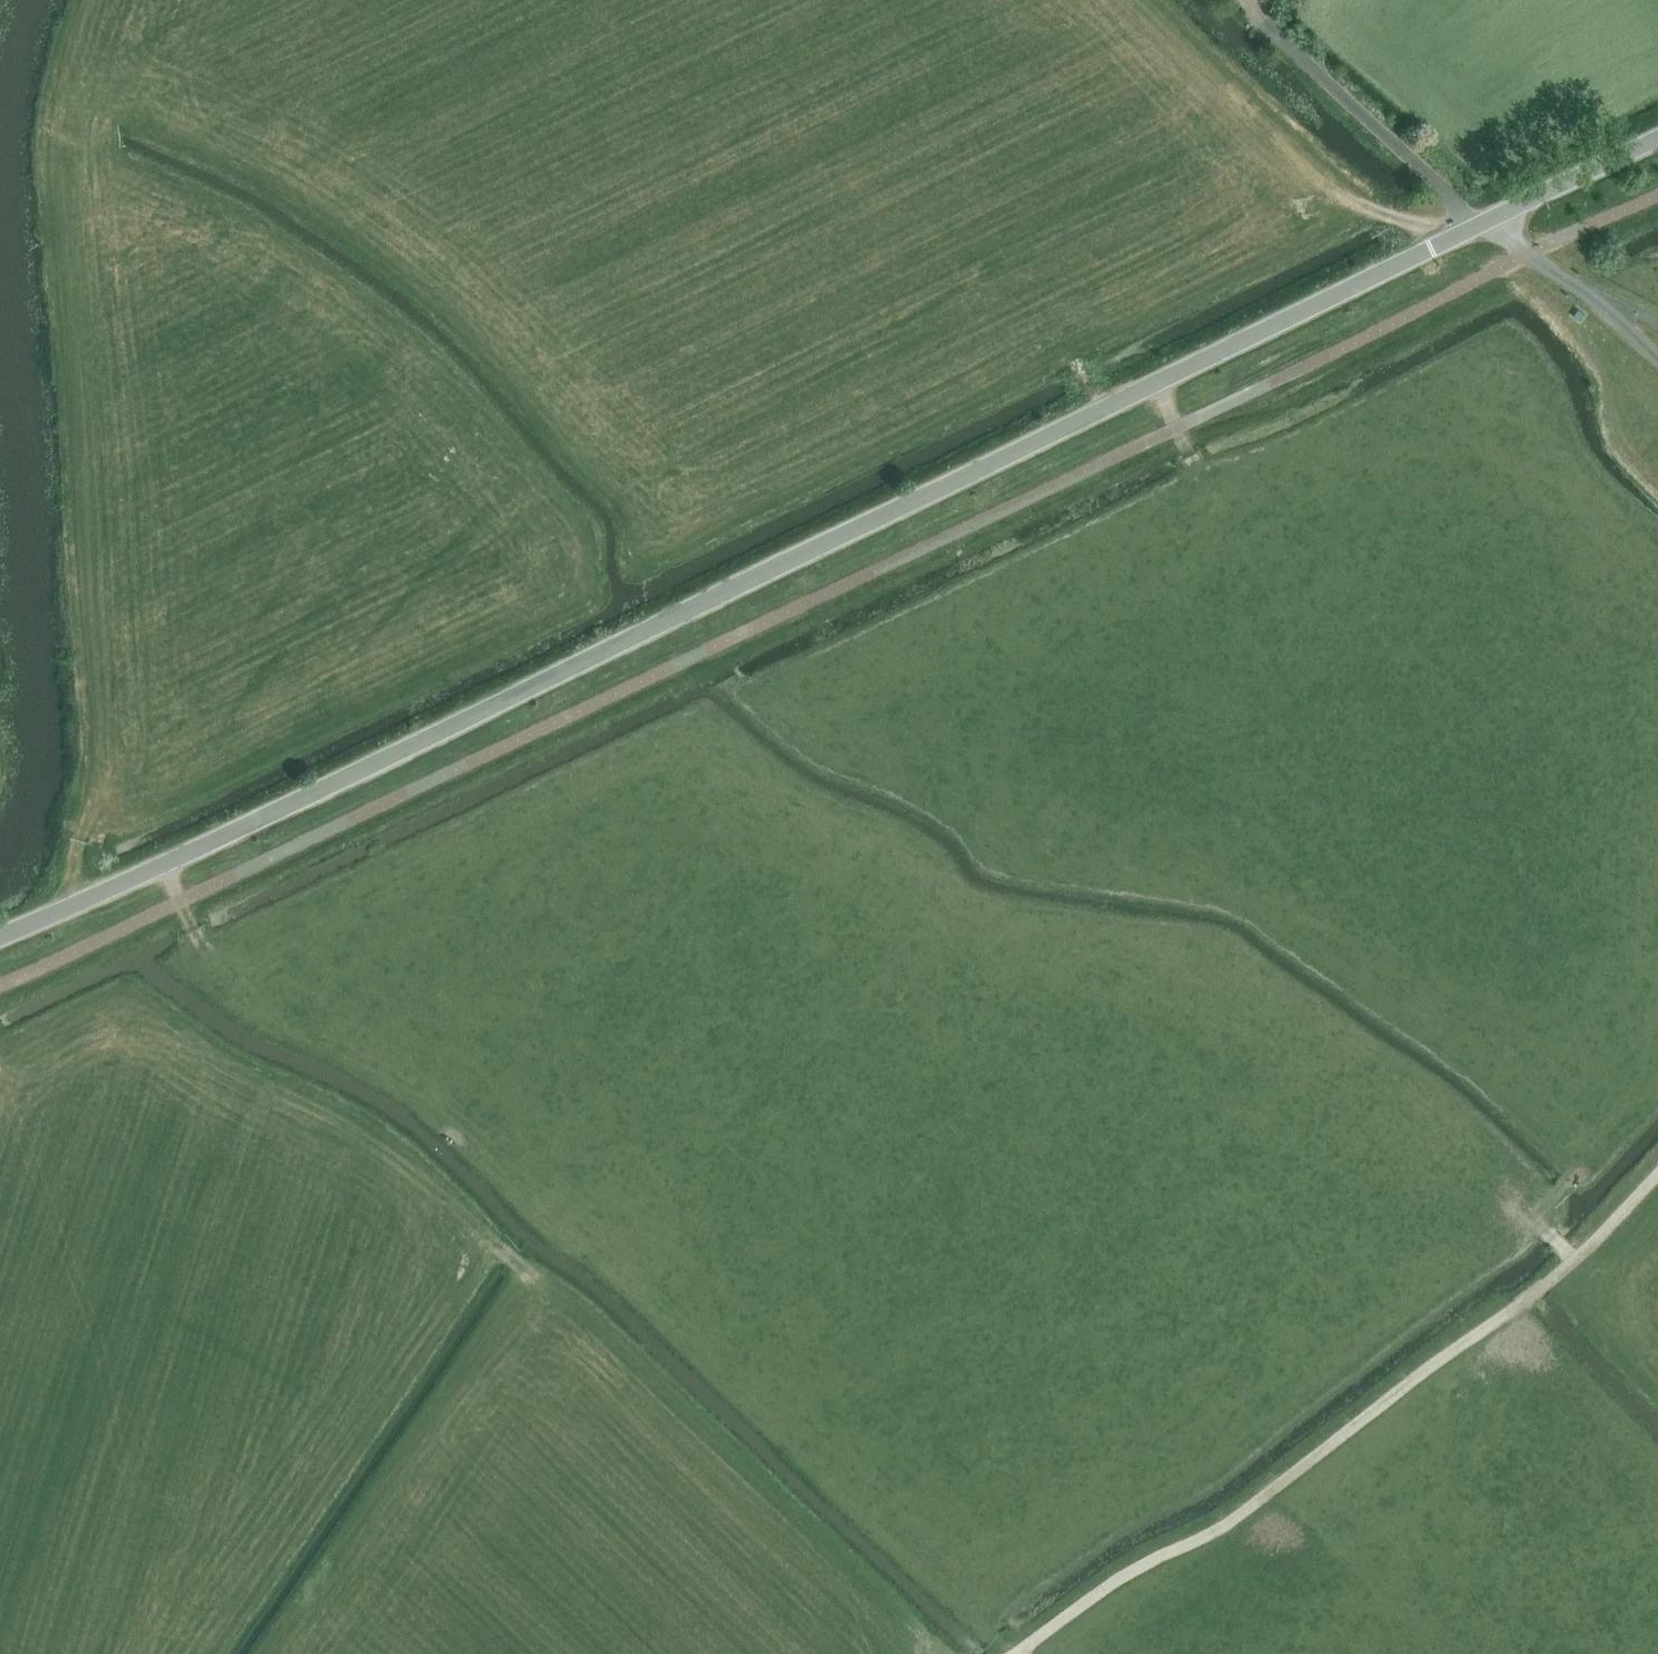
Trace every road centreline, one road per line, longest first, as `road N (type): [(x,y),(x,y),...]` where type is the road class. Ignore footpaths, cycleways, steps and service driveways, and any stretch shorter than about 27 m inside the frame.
road 1 (tertiary): [(0,938),(458,724),(1657,139)]
road 2 (track): [(1657,1175),(1561,1274),(1236,1521),(1137,1569),(1018,1653)]

